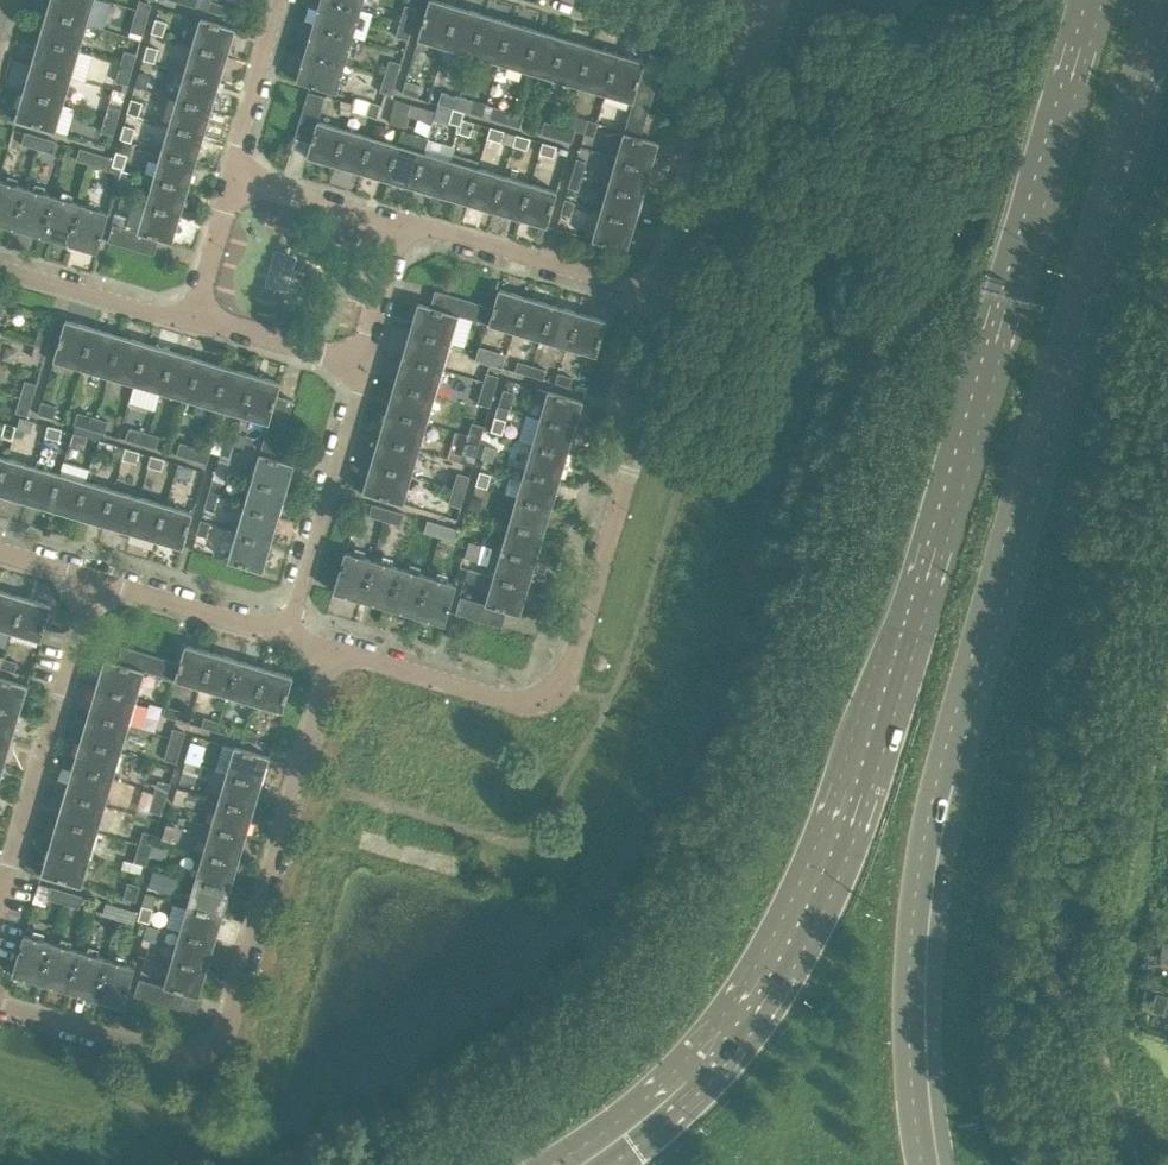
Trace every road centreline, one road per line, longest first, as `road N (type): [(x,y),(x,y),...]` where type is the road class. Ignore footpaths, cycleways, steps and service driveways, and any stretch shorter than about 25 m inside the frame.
road 1 (primary): [(1101,0),(934,582),(838,878),(764,1017),(676,1113),(610,1164)]
road 2 (primary): [(921,1164),(909,1007),(921,857),(1160,0)]
road 3 (residential): [(680,297),(568,673),(539,700),(520,705),(337,650)]
road 4 (residential): [(337,650),(216,1049),(180,1058),(0,1004)]
road 5 (residential): [(0,895),(95,581)]
road 6 (residential): [(680,297),(398,224)]
road 7 (residential): [(356,365),(359,384),(289,637)]
road 8 (residential): [(754,49),(680,297)]
road 9 (residential): [(289,637),(95,581)]
road 10 (residential): [(0,267),(193,319)]
road 11 (residential): [(233,176),(280,0)]
road 12 (residential): [(754,49),(582,0)]
road 13 (residential): [(398,224),(233,176)]
road 14 (residential): [(193,319),(356,365)]
road 15 (residential): [(193,319),(233,176)]
road 16 (residential): [(356,365),(398,224)]

